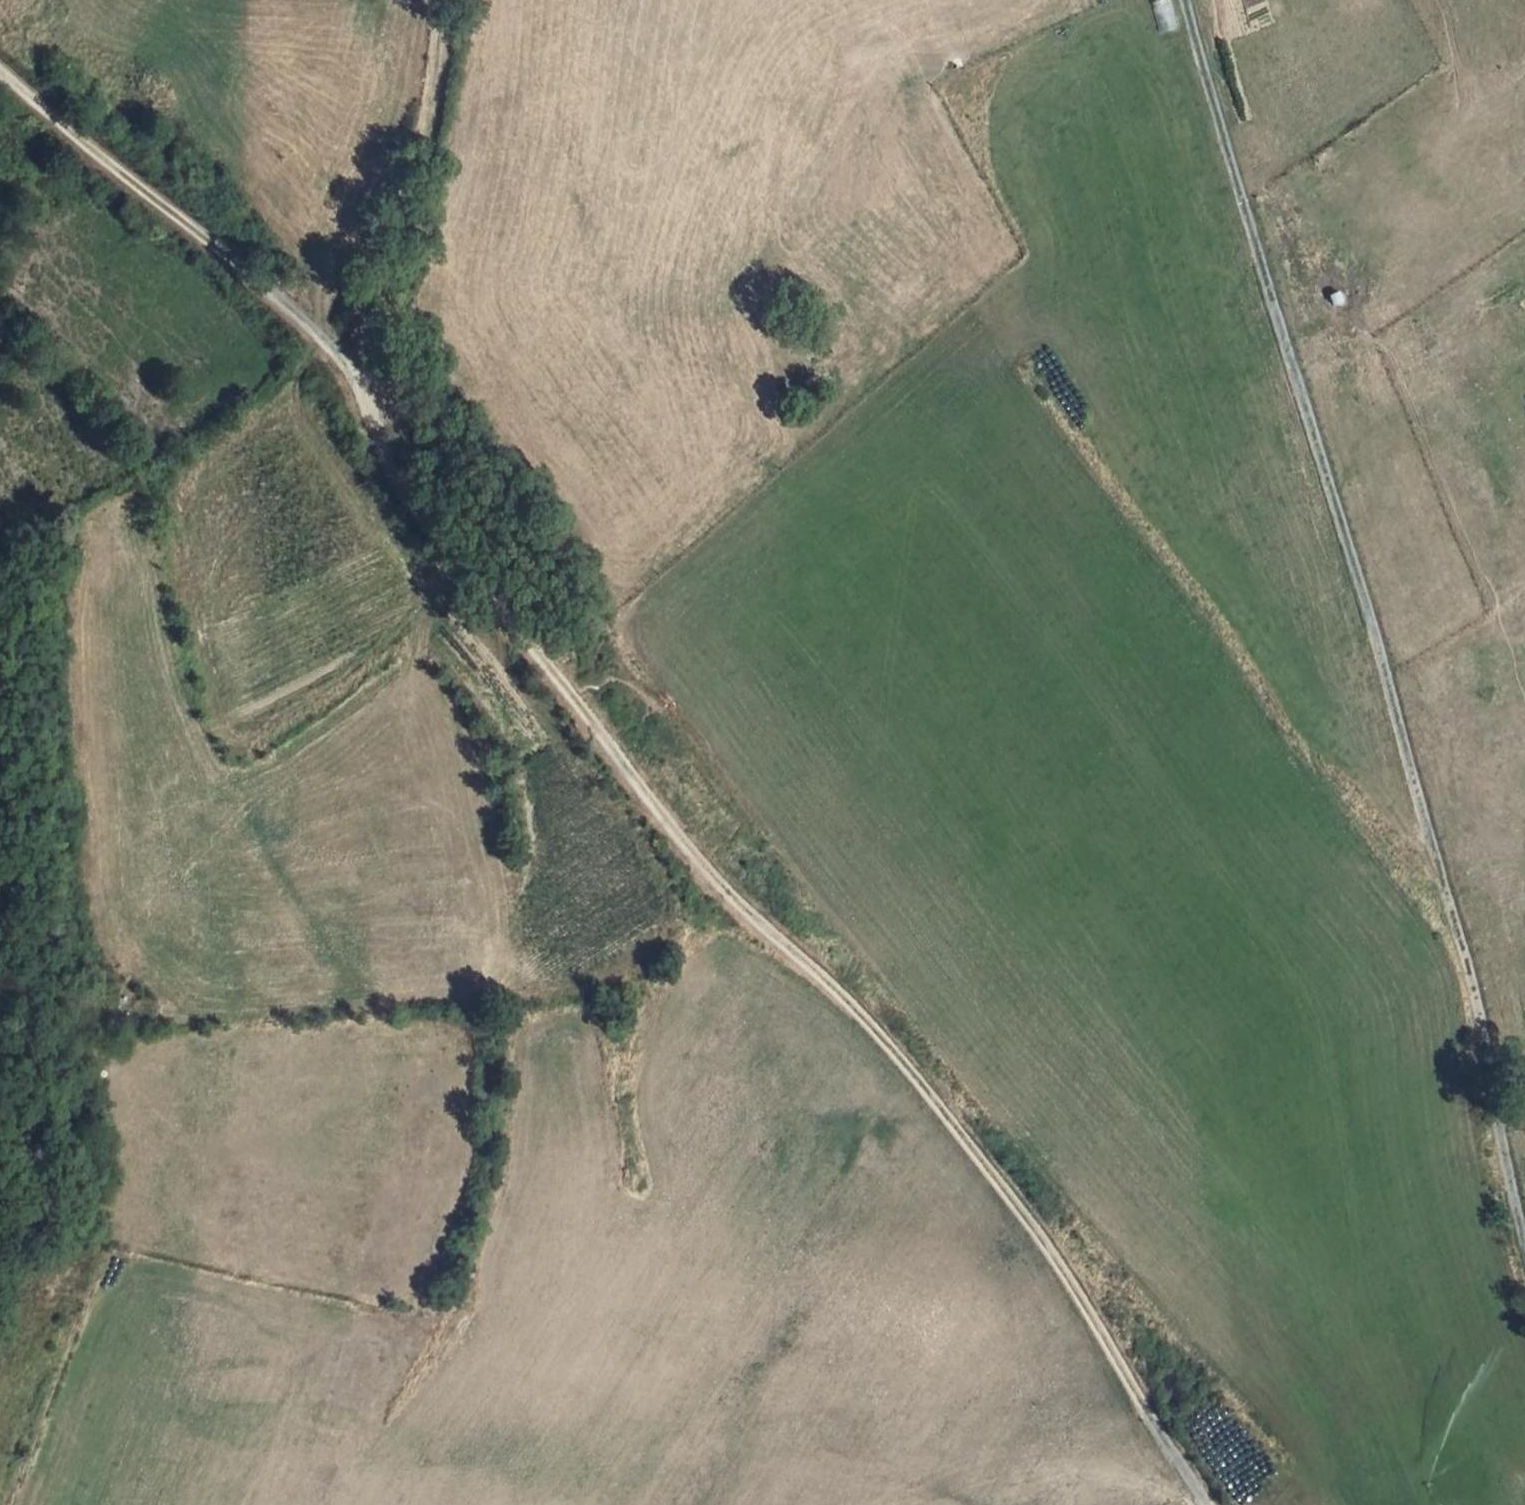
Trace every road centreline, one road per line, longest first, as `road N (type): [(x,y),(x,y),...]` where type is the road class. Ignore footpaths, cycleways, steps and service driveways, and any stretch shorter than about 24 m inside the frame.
road 1 (track): [(1205,1504),(1087,1312),(885,1048),(784,947),(415,517),(380,461),(334,357)]
road 2 (track): [(334,357),(0,66)]
road 3 (track): [(450,0),(430,129),(377,274),(360,403)]

